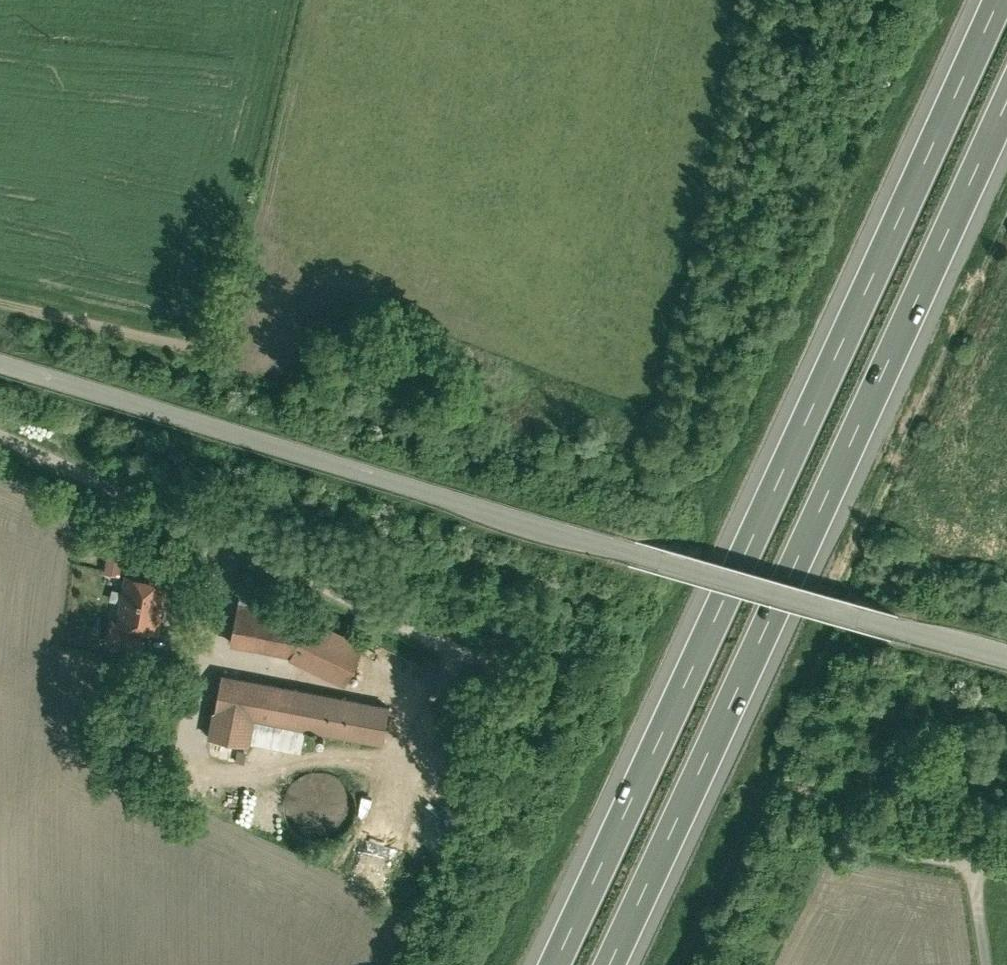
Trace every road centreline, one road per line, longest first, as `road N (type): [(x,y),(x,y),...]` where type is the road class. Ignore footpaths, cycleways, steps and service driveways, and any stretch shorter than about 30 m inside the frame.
road 1 (motorway): [(996,0),(554,964)]
road 2 (unclassified): [(0,364),(1006,651)]
road 3 (motorway): [(607,964),(1006,98)]
road 4 (track): [(0,305),(241,360)]

